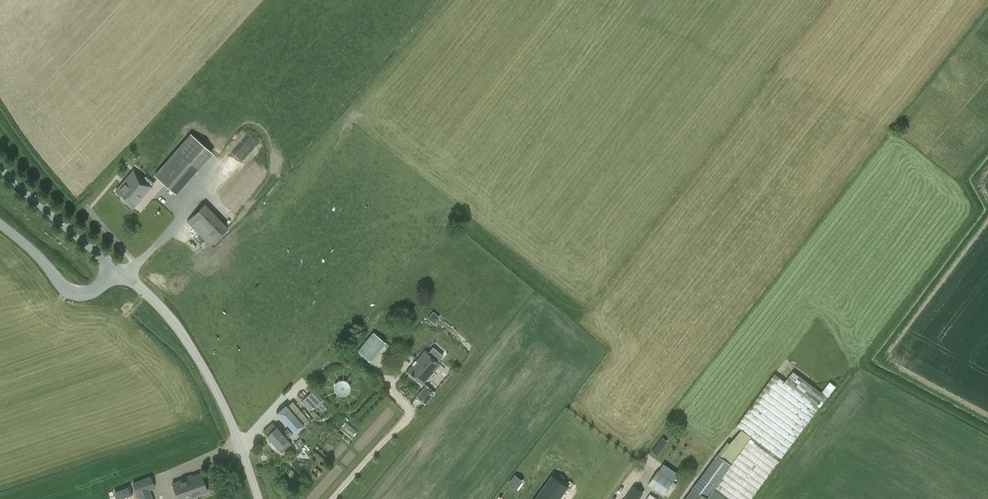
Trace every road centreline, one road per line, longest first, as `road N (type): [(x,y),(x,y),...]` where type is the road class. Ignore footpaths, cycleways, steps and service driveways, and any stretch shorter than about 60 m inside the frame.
road 1 (unclassified): [(259,498),(227,413),(185,338),(118,270)]
road 2 (unclassified): [(118,270),(0,165)]
road 3 (unclassified): [(118,270),(96,291),(70,290),(0,225)]

